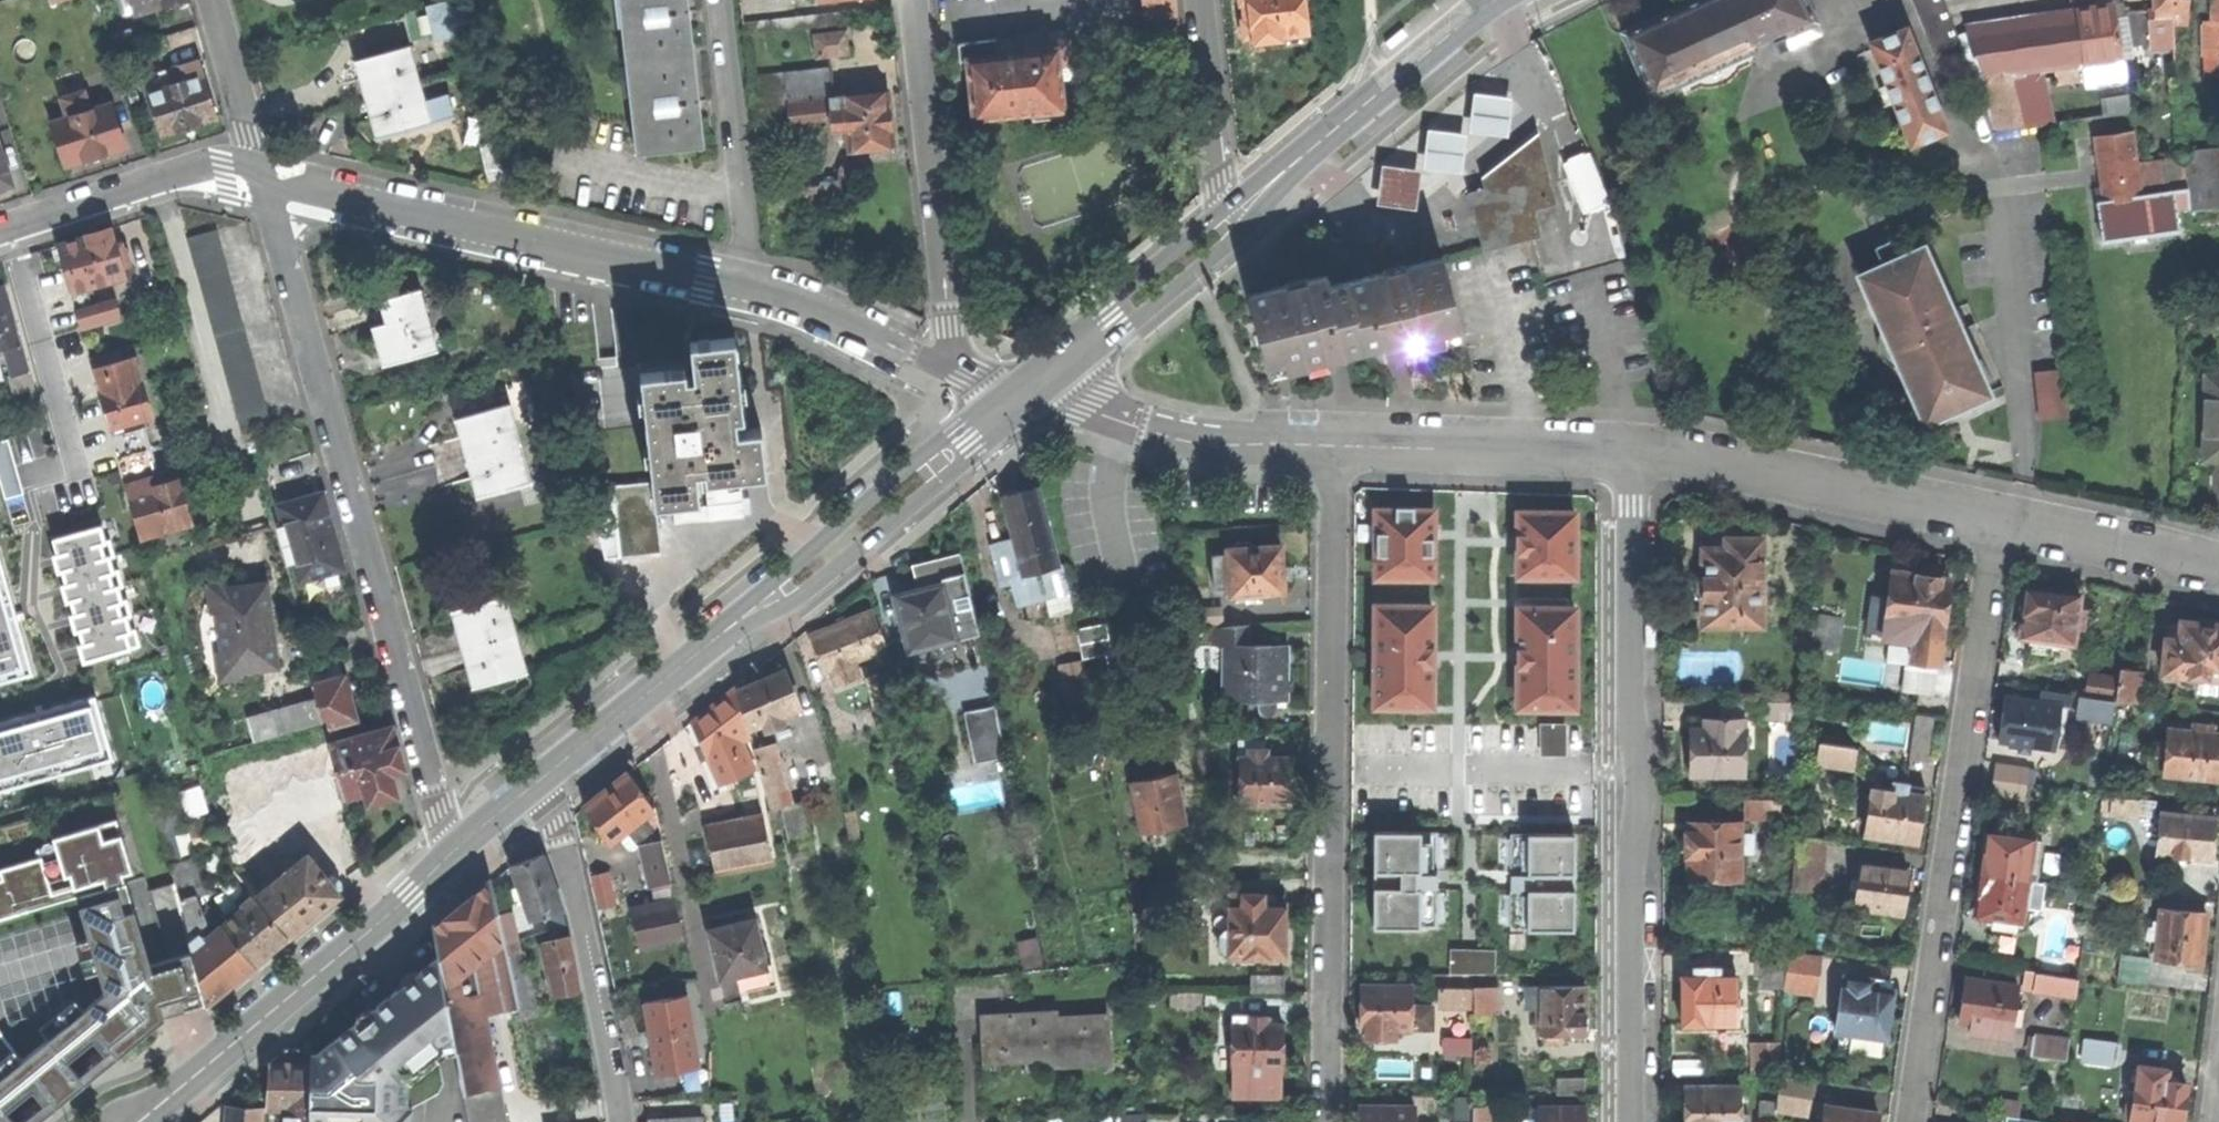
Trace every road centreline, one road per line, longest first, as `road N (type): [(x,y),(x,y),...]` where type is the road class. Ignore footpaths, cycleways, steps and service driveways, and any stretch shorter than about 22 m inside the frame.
road 1 (residential): [(981,382),(792,294),(262,176)]
road 2 (residential): [(262,176),(454,856)]
road 3 (residential): [(1326,1121),(1332,447)]
road 4 (residential): [(1632,1121),(1631,455)]
road 5 (secondary): [(1019,398),(534,789)]
road 6 (residential): [(1911,1121),(2000,517)]
road 7 (secondary): [(454,856),(138,1121)]
road 8 (residential): [(981,382),(955,327),(915,0)]
road 9 (residential): [(2000,517),(1704,454),(1631,455)]
road 10 (residential): [(160,180),(253,521)]
road 11 (secondary): [(1491,0),(1227,224)]
road 12 (residential): [(622,1121),(565,844),(534,789)]
road 13 (residential): [(1332,447),(1184,437),(1073,397),(1019,398)]
road 14 (residential): [(1631,455),(1332,447)]
road 15 (secondary): [(1227,224),(1019,398)]
road 16 (residential): [(1201,0),(1227,224)]
road 17 (residential): [(2218,562),(2000,517)]
road 18 (residential): [(213,0),(262,176)]
road 19 (residential): [(160,180),(0,232)]

